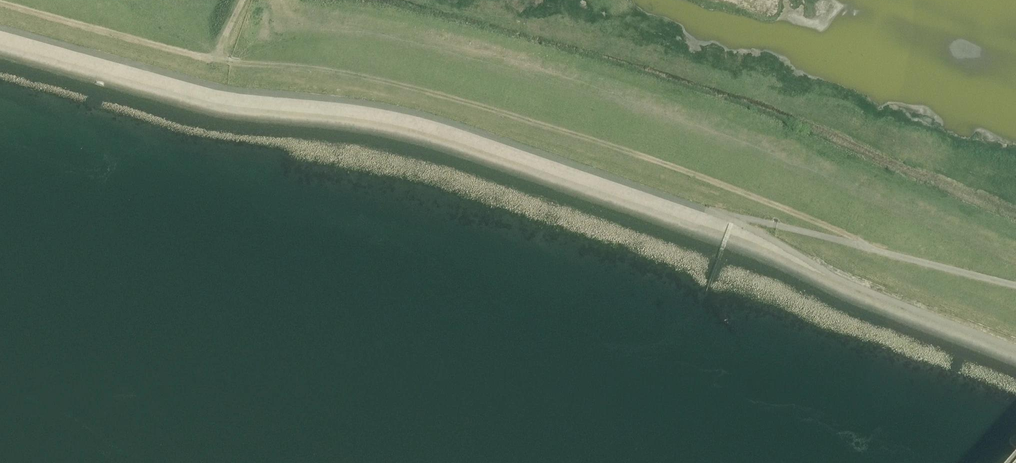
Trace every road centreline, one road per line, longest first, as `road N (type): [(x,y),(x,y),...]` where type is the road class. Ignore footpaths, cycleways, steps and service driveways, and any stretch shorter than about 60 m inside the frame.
road 1 (track): [(862,247),(693,171),(413,86),(216,55),(13,0)]
road 2 (track): [(0,25),(236,87),(411,107),(722,210)]

